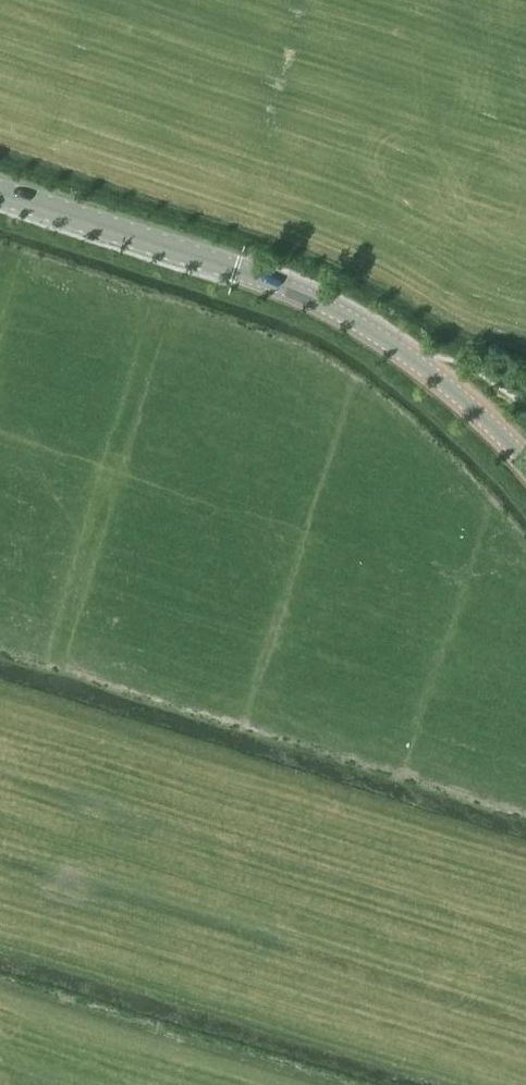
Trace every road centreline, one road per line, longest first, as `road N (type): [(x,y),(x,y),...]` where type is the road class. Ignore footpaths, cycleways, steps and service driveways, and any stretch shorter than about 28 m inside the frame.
road 1 (secondary): [(525,467),(440,378),(337,309),(242,267),(0,193)]

